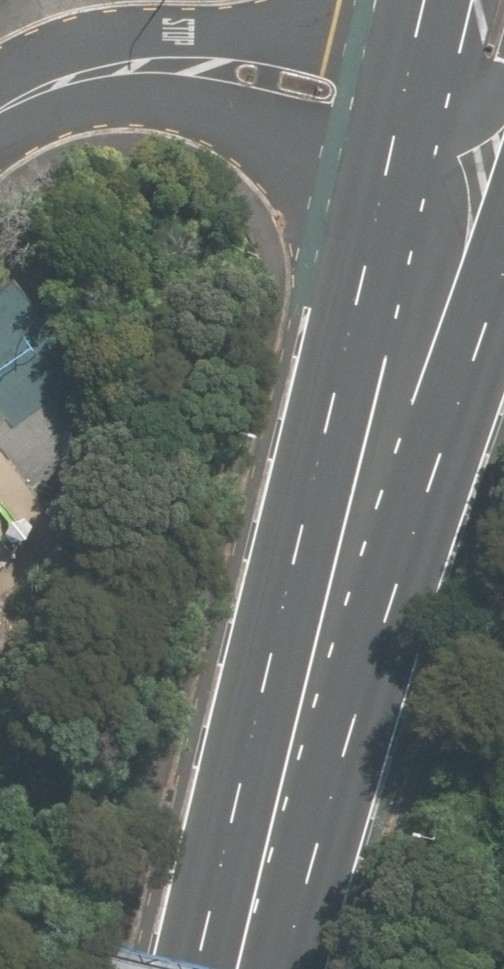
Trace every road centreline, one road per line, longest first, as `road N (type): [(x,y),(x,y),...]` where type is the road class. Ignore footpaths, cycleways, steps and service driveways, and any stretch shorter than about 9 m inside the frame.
road 1 (primary): [(270,832),(290,580),(404,104)]
road 2 (primary): [(404,104),(443,167),(449,219),(401,385),(395,545)]
road 3 (primary): [(395,545),(372,614),(270,832)]
road 4 (primary): [(503,261),(395,545)]
road 5 (residential): [(150,63),(270,43),(332,50),(380,71),(404,104)]
road 6 (residential): [(404,104),(372,123),(335,123),(260,108),(150,63)]
road 7 (residential): [(150,63),(96,70),(0,110)]
road 8 (primary): [(238,968),(270,832)]

